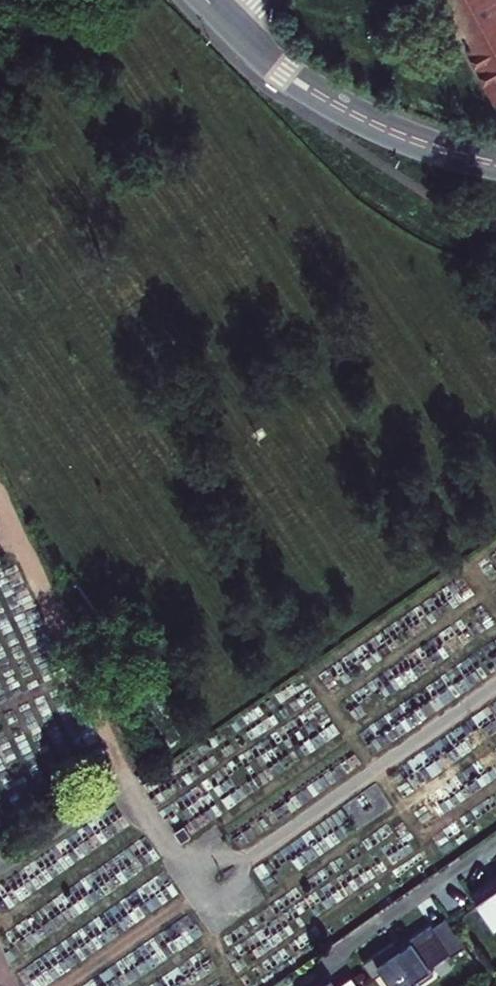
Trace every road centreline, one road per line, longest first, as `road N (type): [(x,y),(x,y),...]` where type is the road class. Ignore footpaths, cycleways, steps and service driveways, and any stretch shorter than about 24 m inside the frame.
road 1 (residential): [(225,20),(273,65),(335,103),(410,137),(495,162)]

